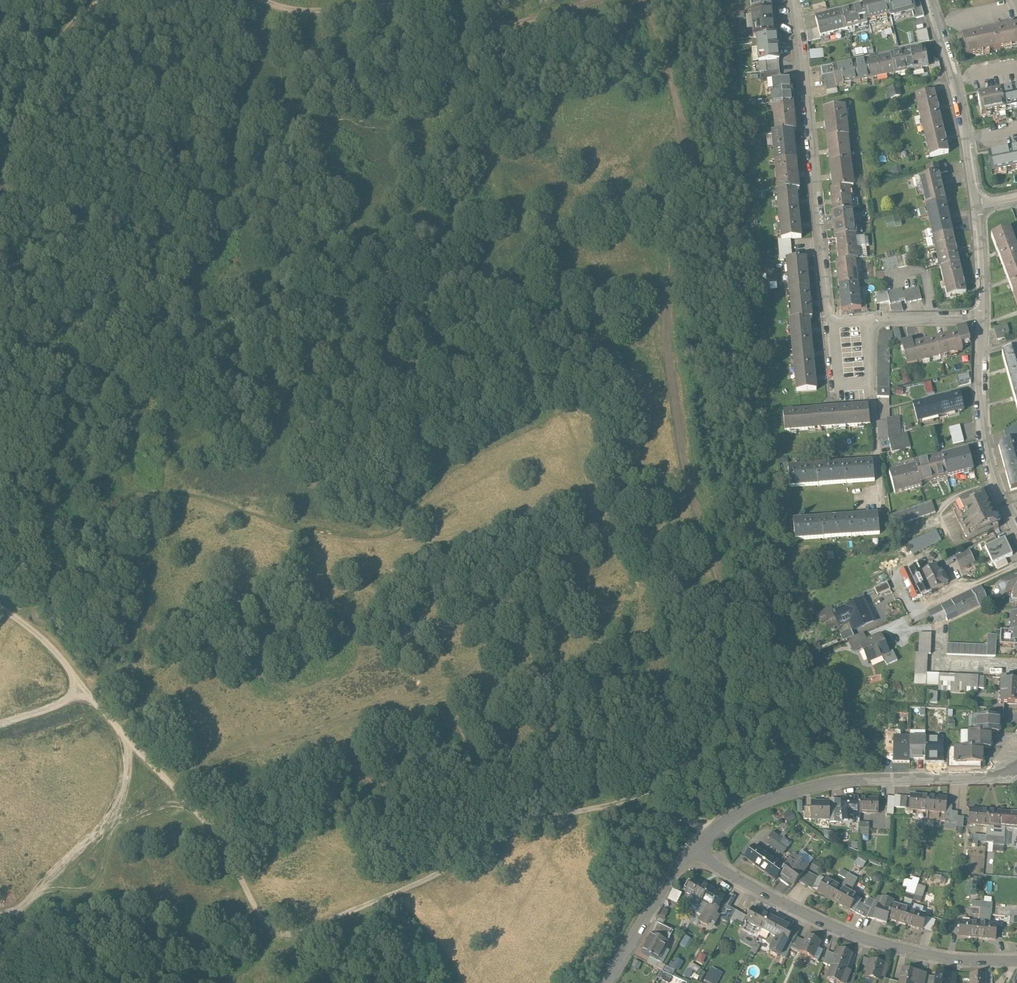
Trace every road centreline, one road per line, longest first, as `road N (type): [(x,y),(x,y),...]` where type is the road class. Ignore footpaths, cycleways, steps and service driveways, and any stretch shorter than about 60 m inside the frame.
road 1 (track): [(0,606),(47,641),(76,688),(215,821),(267,927),(294,933),(425,880),(549,817),(614,803),(696,732),(724,653),(728,613),(683,464),(667,345),(686,184),(680,120),(657,30),(633,0)]
road 2 (track): [(374,330),(238,425),(196,441),(138,489),(102,505),(76,529),(27,624)]
road 3 (residential): [(693,849),(835,929),(926,957),(1016,964)]
road 4 (residential): [(693,849),(726,821),(830,783),(1016,771)]
road 5 (track): [(585,0),(540,18),(484,24),(425,8),(307,14),(261,0)]
road 6 (residential): [(792,0),(832,325)]
road 7 (track): [(124,735),(127,778),(97,881),(39,895),(0,923)]
road 8 (track): [(150,0),(103,15),(49,72),(0,157)]
road 9 (residential): [(977,208),(929,0)]
road 10 (residential): [(1016,532),(995,485),(982,420),(983,353)]
road 11 (residential): [(606,982),(693,849)]
road 12 (residential): [(914,612),(894,569),(938,558),(959,590)]
road 13 (residential): [(870,382),(882,508)]

